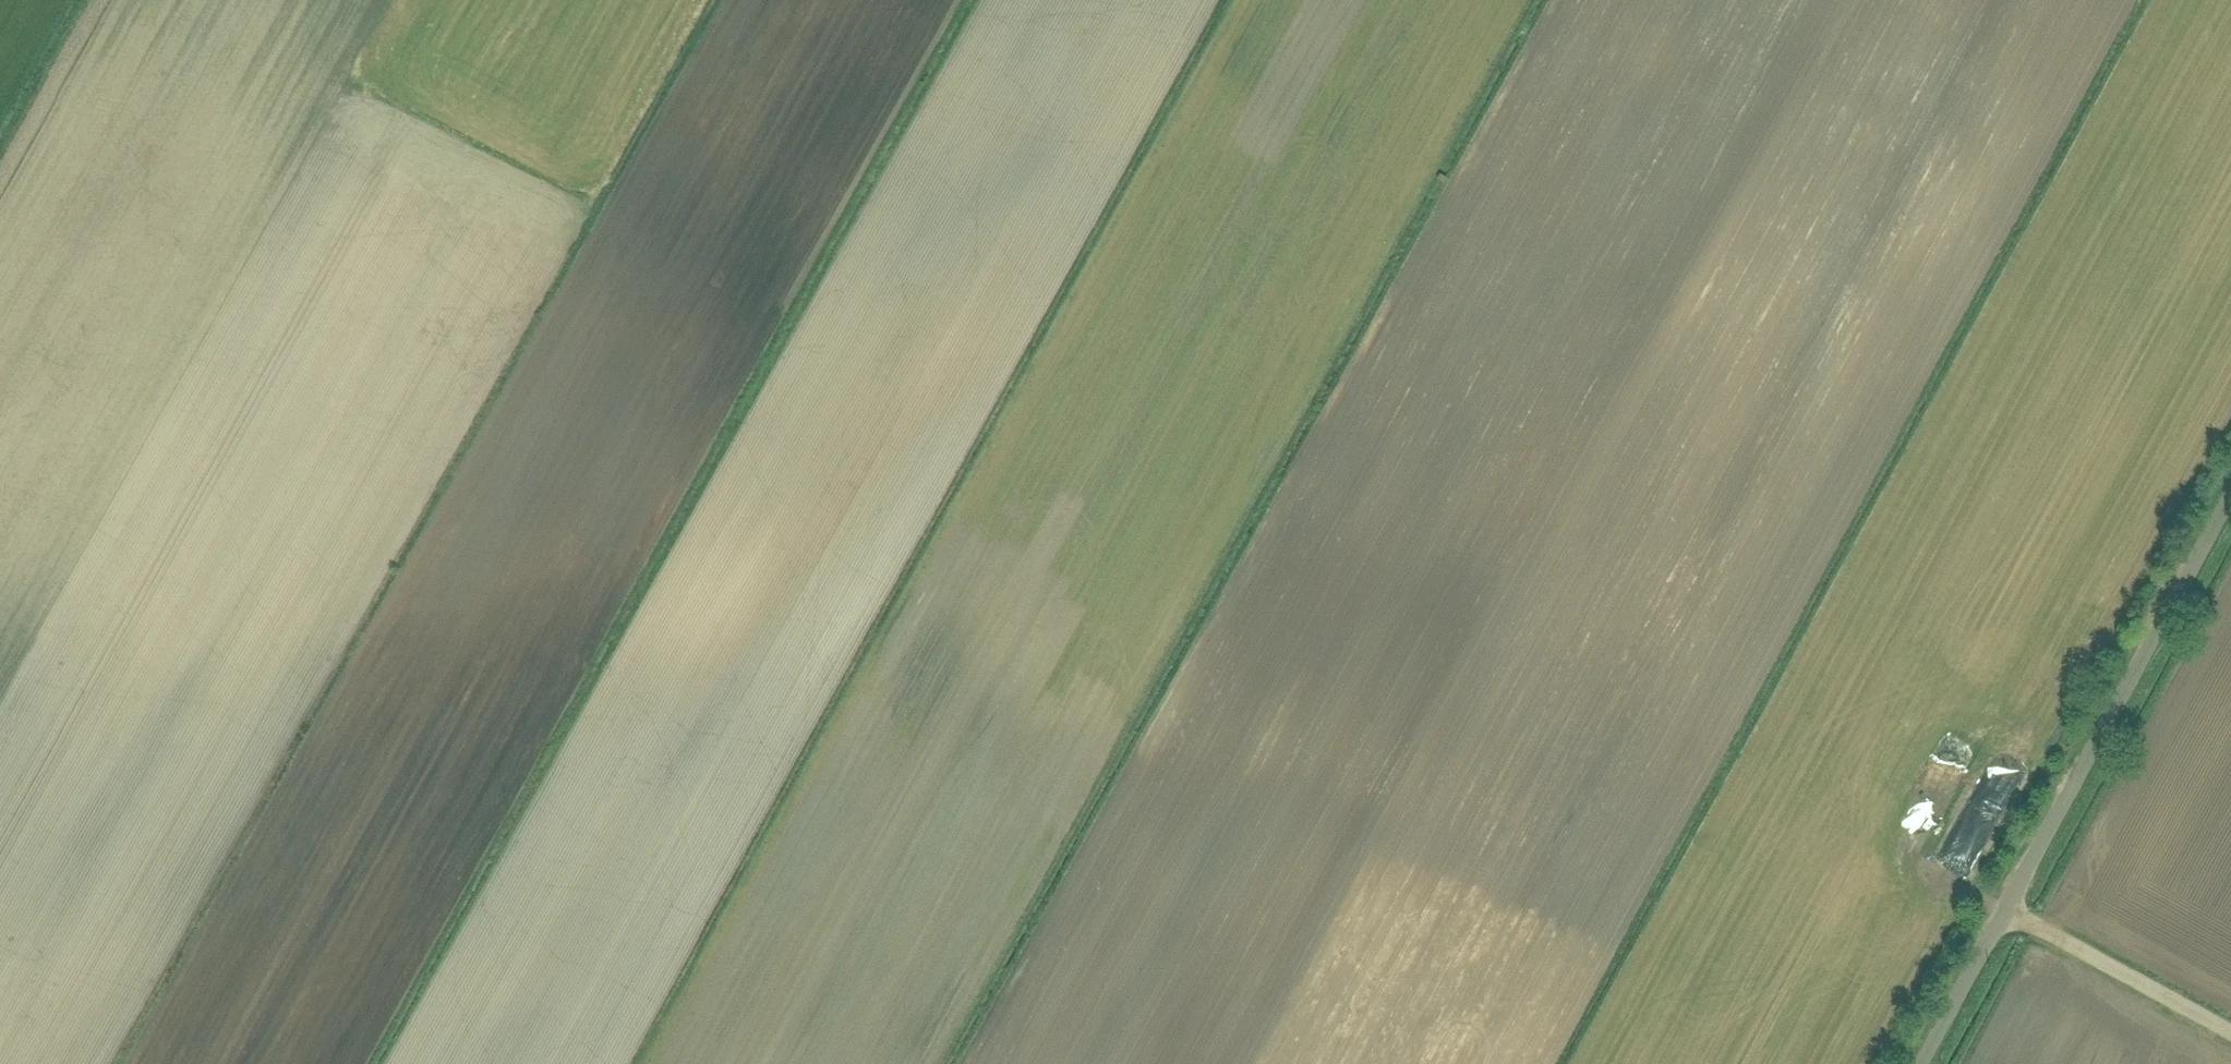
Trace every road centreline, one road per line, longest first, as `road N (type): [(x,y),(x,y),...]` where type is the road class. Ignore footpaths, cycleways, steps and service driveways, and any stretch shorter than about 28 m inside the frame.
road 1 (unclassified): [(2230,482),(1915,1063)]

